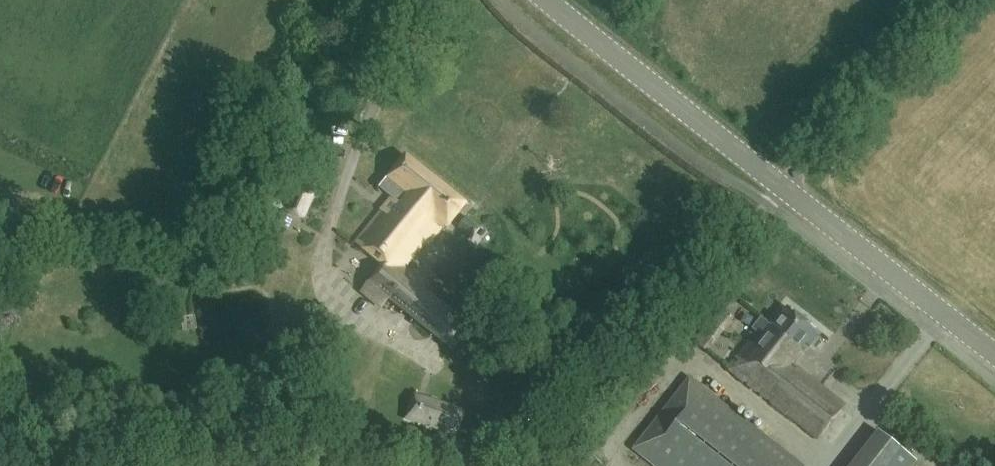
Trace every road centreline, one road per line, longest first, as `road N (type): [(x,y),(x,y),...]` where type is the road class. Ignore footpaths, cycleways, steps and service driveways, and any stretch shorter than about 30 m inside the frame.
road 1 (secondary): [(994,350),(548,0)]
road 2 (track): [(783,184),(554,465)]
road 3 (track): [(424,465),(300,453)]

